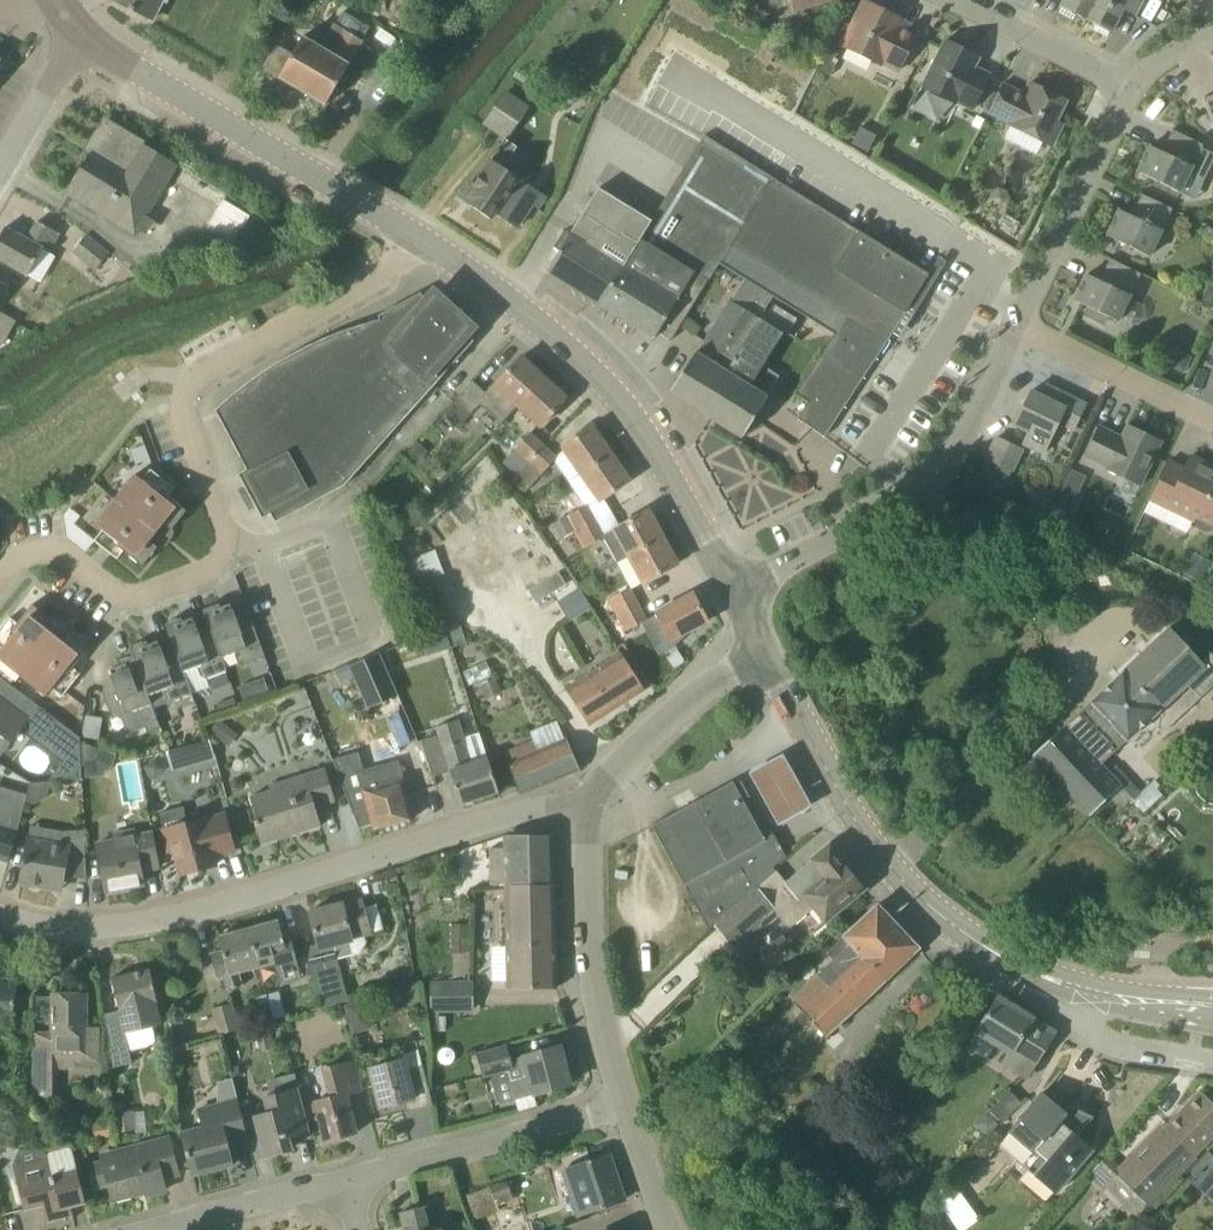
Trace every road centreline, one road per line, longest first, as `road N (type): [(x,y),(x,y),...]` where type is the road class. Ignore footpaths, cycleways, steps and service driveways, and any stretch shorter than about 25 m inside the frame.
road 1 (unclassified): [(0,585),(19,560),(46,554),(69,558),(118,597),(204,575),(223,555),(225,533),(182,409),(190,382),(368,283),(417,245)]
road 2 (residential): [(587,805),(536,808),(166,919),(100,930),(37,927),(0,915)]
road 3 (tertiary): [(728,586),(651,437),(609,384),(528,314),(417,245)]
road 4 (tertiary): [(1067,988),(989,953),(911,895),(843,808),(760,656)]
road 5 (residential): [(728,586),(941,476),(1018,327)]
road 6 (tertiary): [(417,245),(120,79),(78,43)]
road 7 (residential): [(625,1105),(601,1030),(590,944),(587,805)]
road 8 (residential): [(338,1184),(625,1105)]
road 9 (residential): [(1018,327),(1125,84)]
road 10 (residential): [(587,805),(681,704),(760,656)]
road 11 (residential): [(1018,327),(1212,423)]
road 12 (residential): [(1125,84),(938,0)]
road 13 (residential): [(1067,988),(1086,1025),(1123,1046),(1212,1063)]
road 14 (residential): [(170,1228),(338,1184)]
road 15 (residential): [(0,171),(78,43)]
road 16 (tertiary): [(1212,1018),(1067,988)]
road 17 (residential): [(666,1229),(625,1105)]

